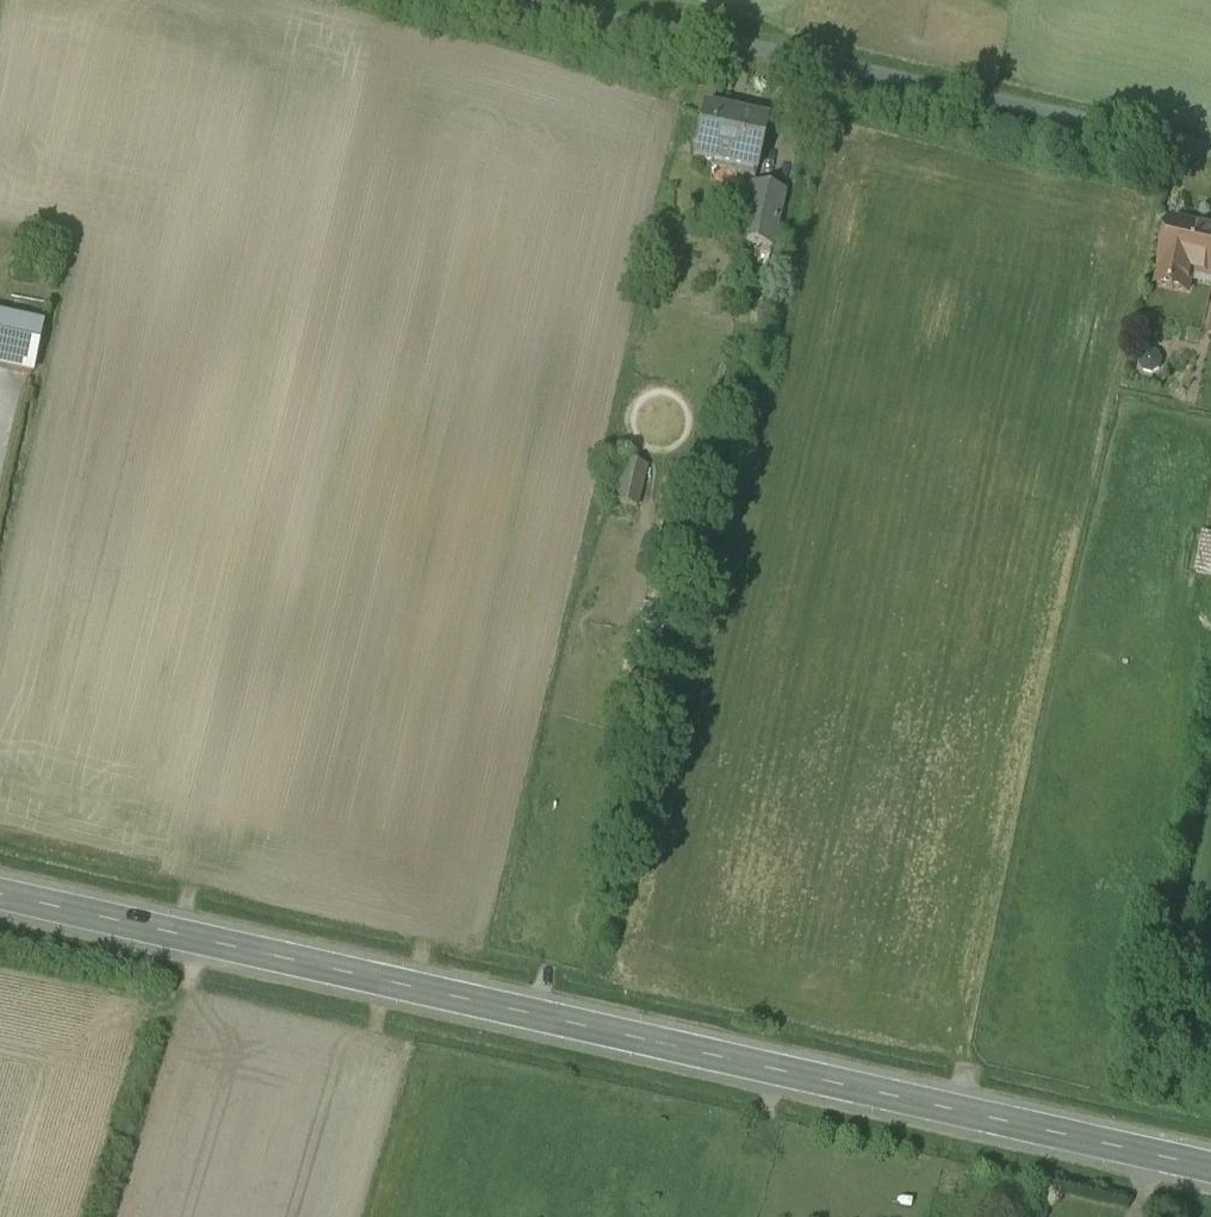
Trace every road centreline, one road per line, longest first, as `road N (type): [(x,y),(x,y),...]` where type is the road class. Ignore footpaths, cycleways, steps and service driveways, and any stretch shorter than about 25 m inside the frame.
road 1 (secondary): [(0,898),(1210,1171)]
road 2 (unclassified): [(520,0),(1210,151)]

